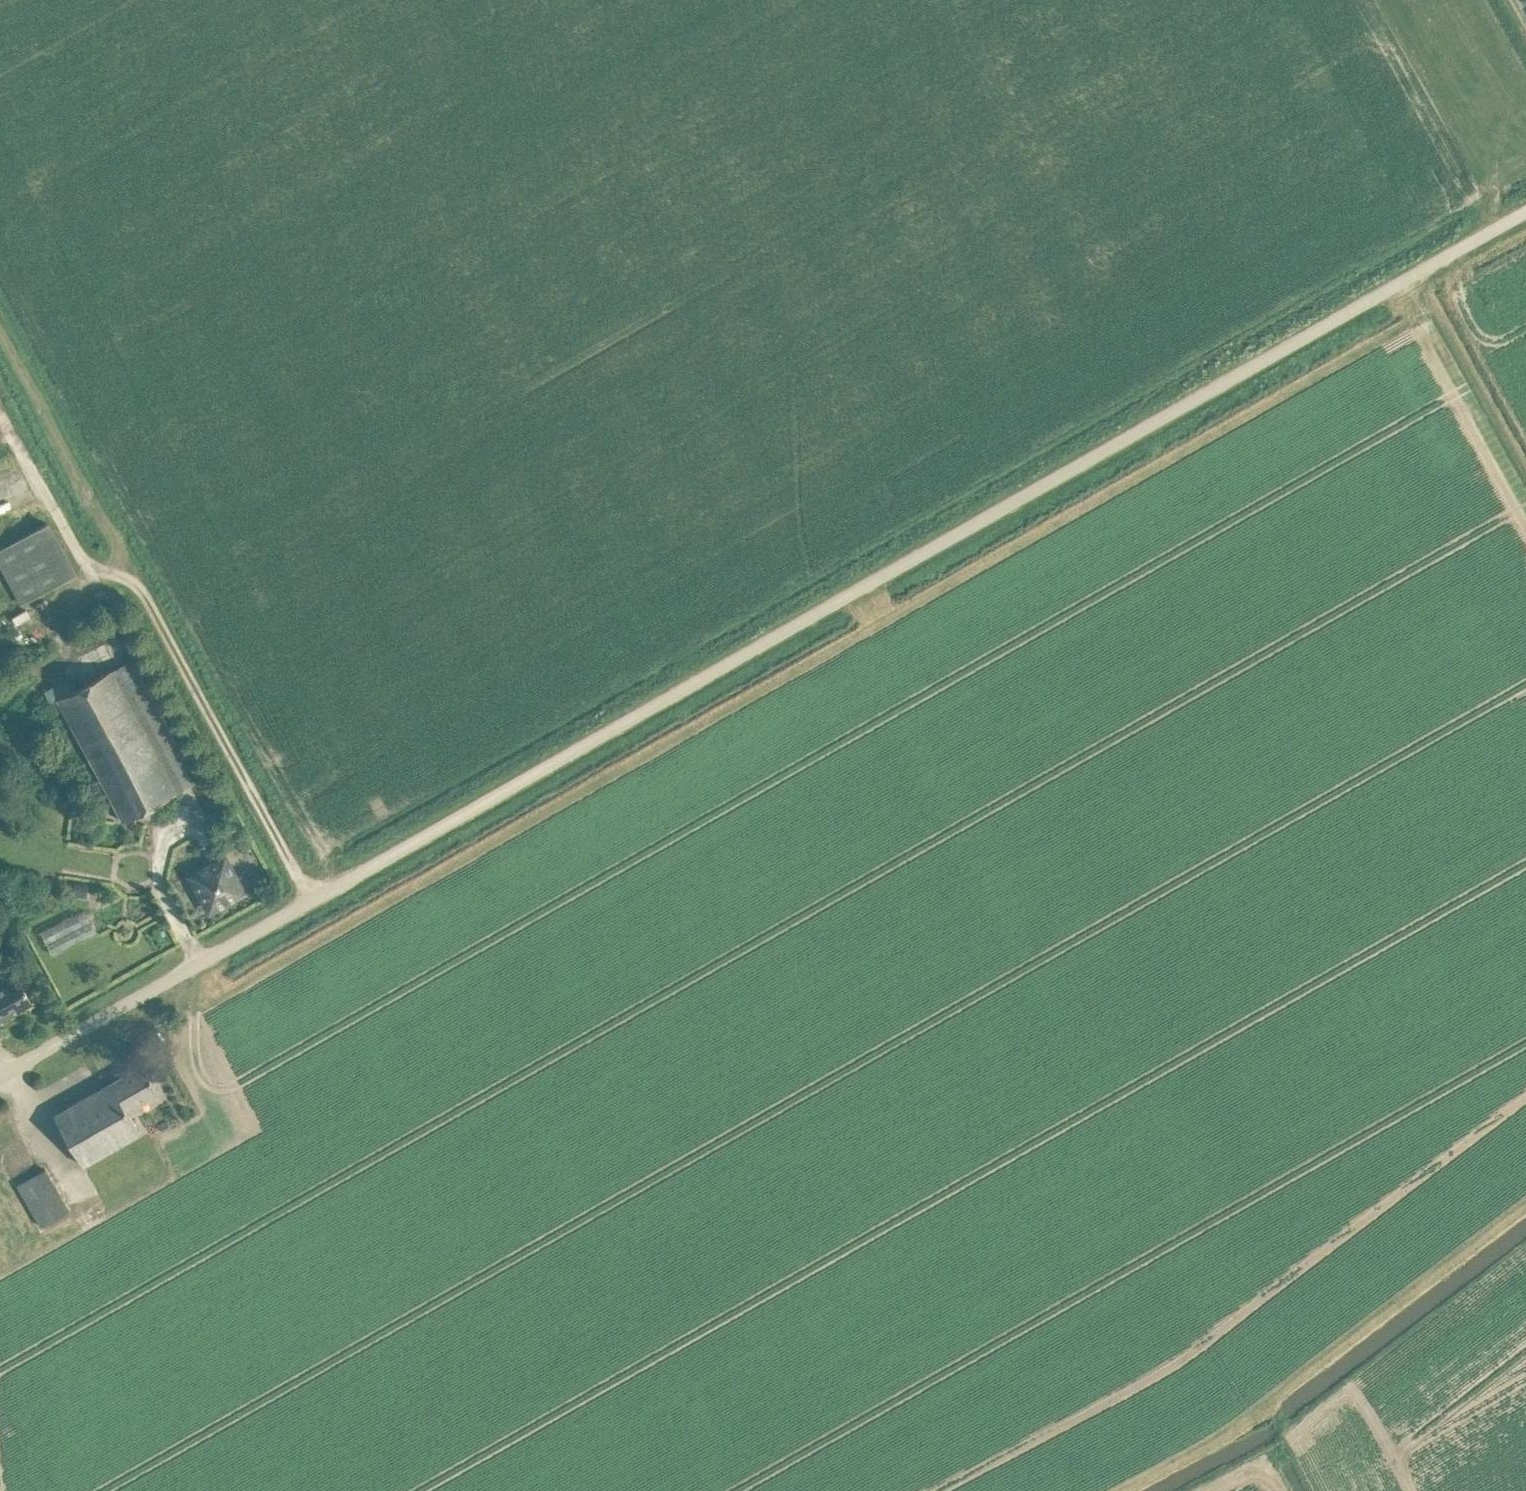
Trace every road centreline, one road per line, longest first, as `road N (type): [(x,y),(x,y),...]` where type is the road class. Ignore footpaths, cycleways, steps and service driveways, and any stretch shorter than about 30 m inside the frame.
road 1 (unclassified): [(0,1077),(1525,213)]
road 2 (track): [(310,898),(0,349)]

